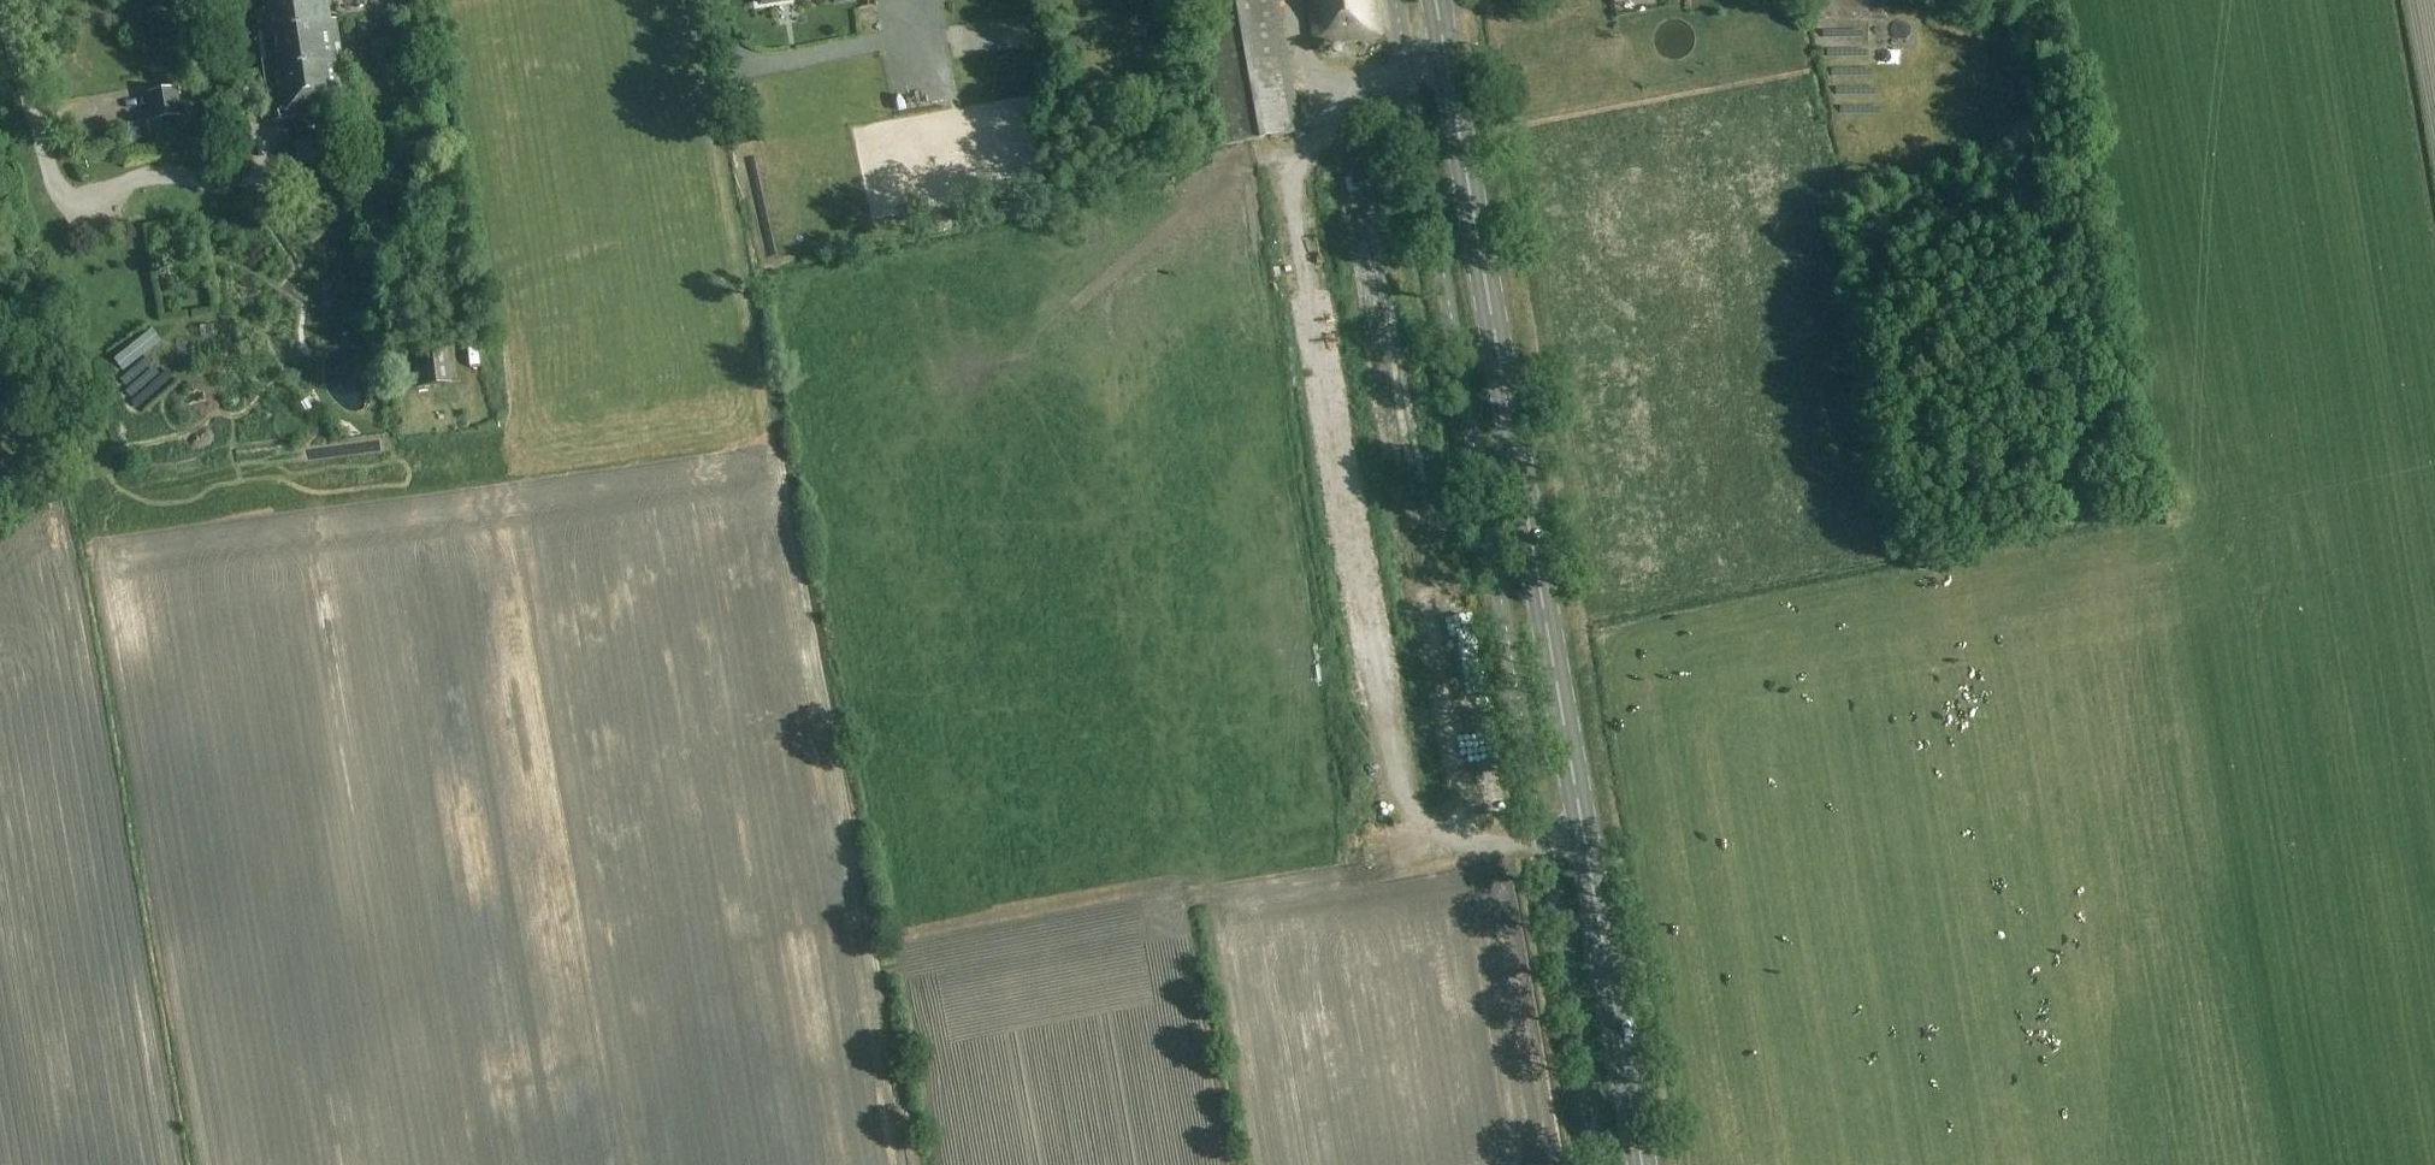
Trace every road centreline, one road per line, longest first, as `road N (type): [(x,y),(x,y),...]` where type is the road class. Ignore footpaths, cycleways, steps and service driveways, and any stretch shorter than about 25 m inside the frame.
road 1 (primary): [(1641,1164),(1434,0)]

